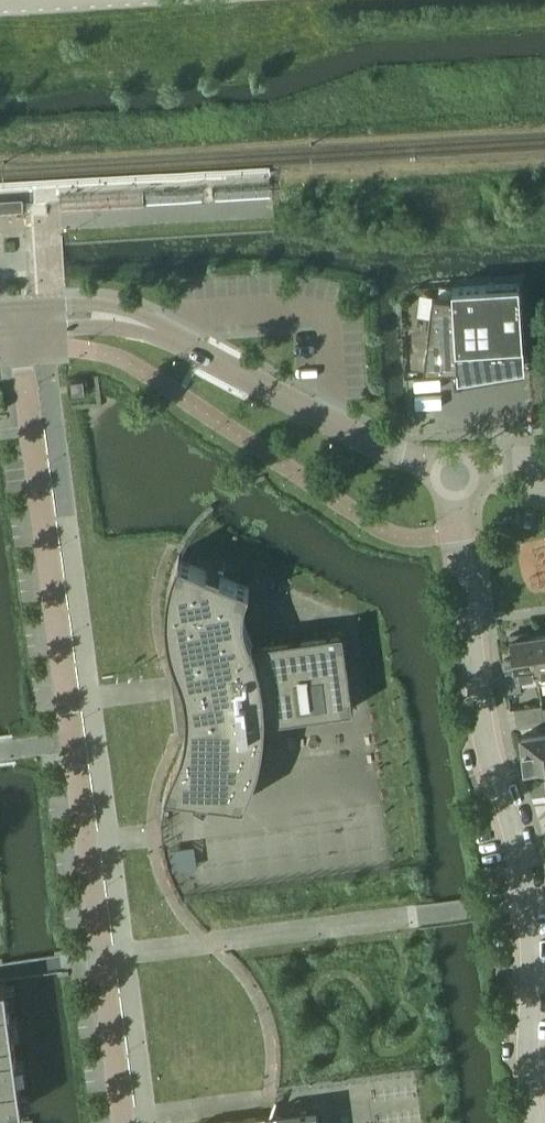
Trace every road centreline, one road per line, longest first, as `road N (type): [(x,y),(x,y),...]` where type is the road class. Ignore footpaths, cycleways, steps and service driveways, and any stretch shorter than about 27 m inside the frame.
road 1 (residential): [(125,1122),(17,320)]
road 2 (residential): [(533,1122),(525,1068),(525,879),(487,725),(455,472)]
road 3 (unclassified): [(455,472),(431,472),(331,424),(163,334),(108,316),(17,320)]

